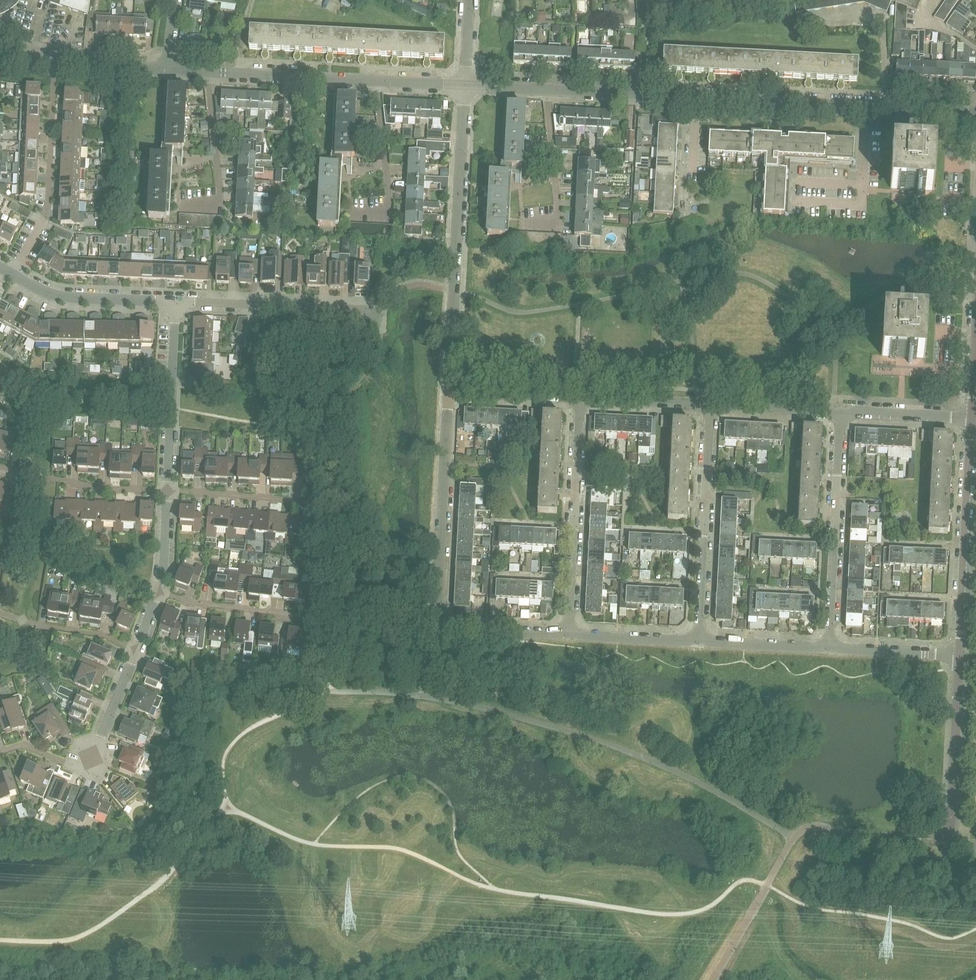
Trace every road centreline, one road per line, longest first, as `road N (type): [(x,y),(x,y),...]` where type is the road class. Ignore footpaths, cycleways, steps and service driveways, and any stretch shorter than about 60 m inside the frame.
road 1 (unclassified): [(975,113),(465,86)]
road 2 (residential): [(569,631),(440,624),(451,394)]
road 3 (residential): [(451,394),(465,86)]
road 4 (unclassified): [(465,86),(165,70)]
road 5 (unclassified): [(960,656),(971,419)]
road 6 (residential): [(829,649),(841,413)]
road 7 (residential): [(700,642),(714,407)]
road 8 (residential): [(569,631),(582,400)]
road 9 (residential): [(14,275),(47,216),(53,73)]
road 10 (unclassified): [(975,847),(947,836),(960,656)]
road 11 (residential): [(176,302),(370,312)]
road 12 (residential): [(171,492),(176,302)]
road 13 (residential): [(171,492),(0,468)]
road 14 (residential): [(323,618),(158,592)]
road 15 (residential): [(14,275),(64,297),(176,302)]
road 16 (unclassified): [(165,70),(0,53)]
road 17 (residential): [(317,503),(171,492)]
road 18 (residential): [(139,648),(0,611)]
road 19 (residential): [(714,407),(582,400)]
road 20 (residential): [(700,642),(569,631)]
road 21 (residential): [(960,656),(829,649)]
road 22 (residential): [(582,400),(451,394)]
road 23 (residential): [(971,419),(841,413)]
road 24 (residential): [(829,649),(700,642)]
road 25 (residential): [(841,413),(714,407)]

